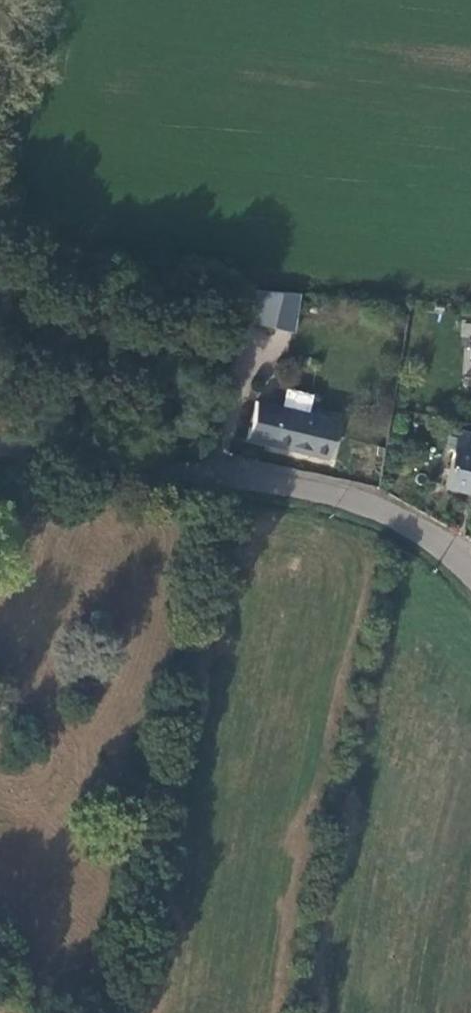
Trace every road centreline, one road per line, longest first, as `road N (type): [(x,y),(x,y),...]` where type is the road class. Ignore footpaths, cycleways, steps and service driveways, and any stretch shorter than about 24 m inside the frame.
road 1 (unclassified): [(470,567),(379,504),(295,482),(0,443)]

